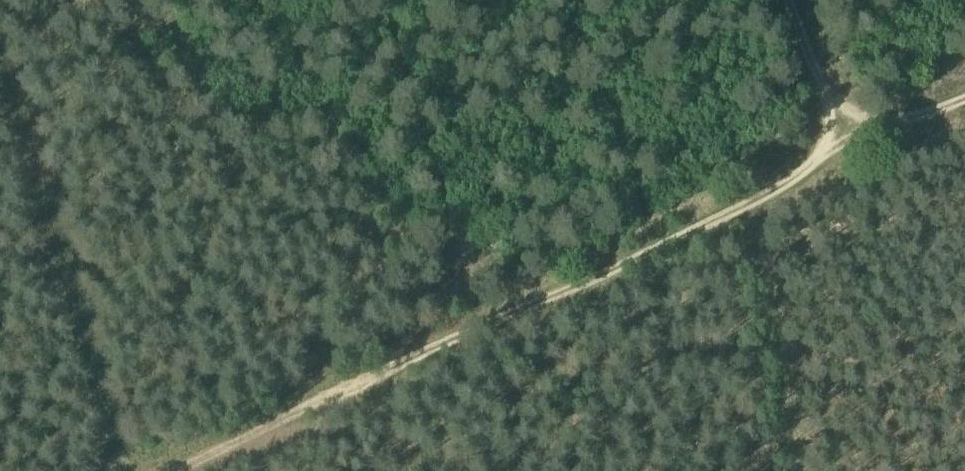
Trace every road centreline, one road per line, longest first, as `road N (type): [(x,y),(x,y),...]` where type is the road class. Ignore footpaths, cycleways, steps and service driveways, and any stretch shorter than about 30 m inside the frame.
road 1 (track): [(964,123),(204,470)]
road 2 (track): [(130,470),(0,67)]
road 3 (track): [(756,218),(796,470)]
road 4 (track): [(828,188),(767,0)]

